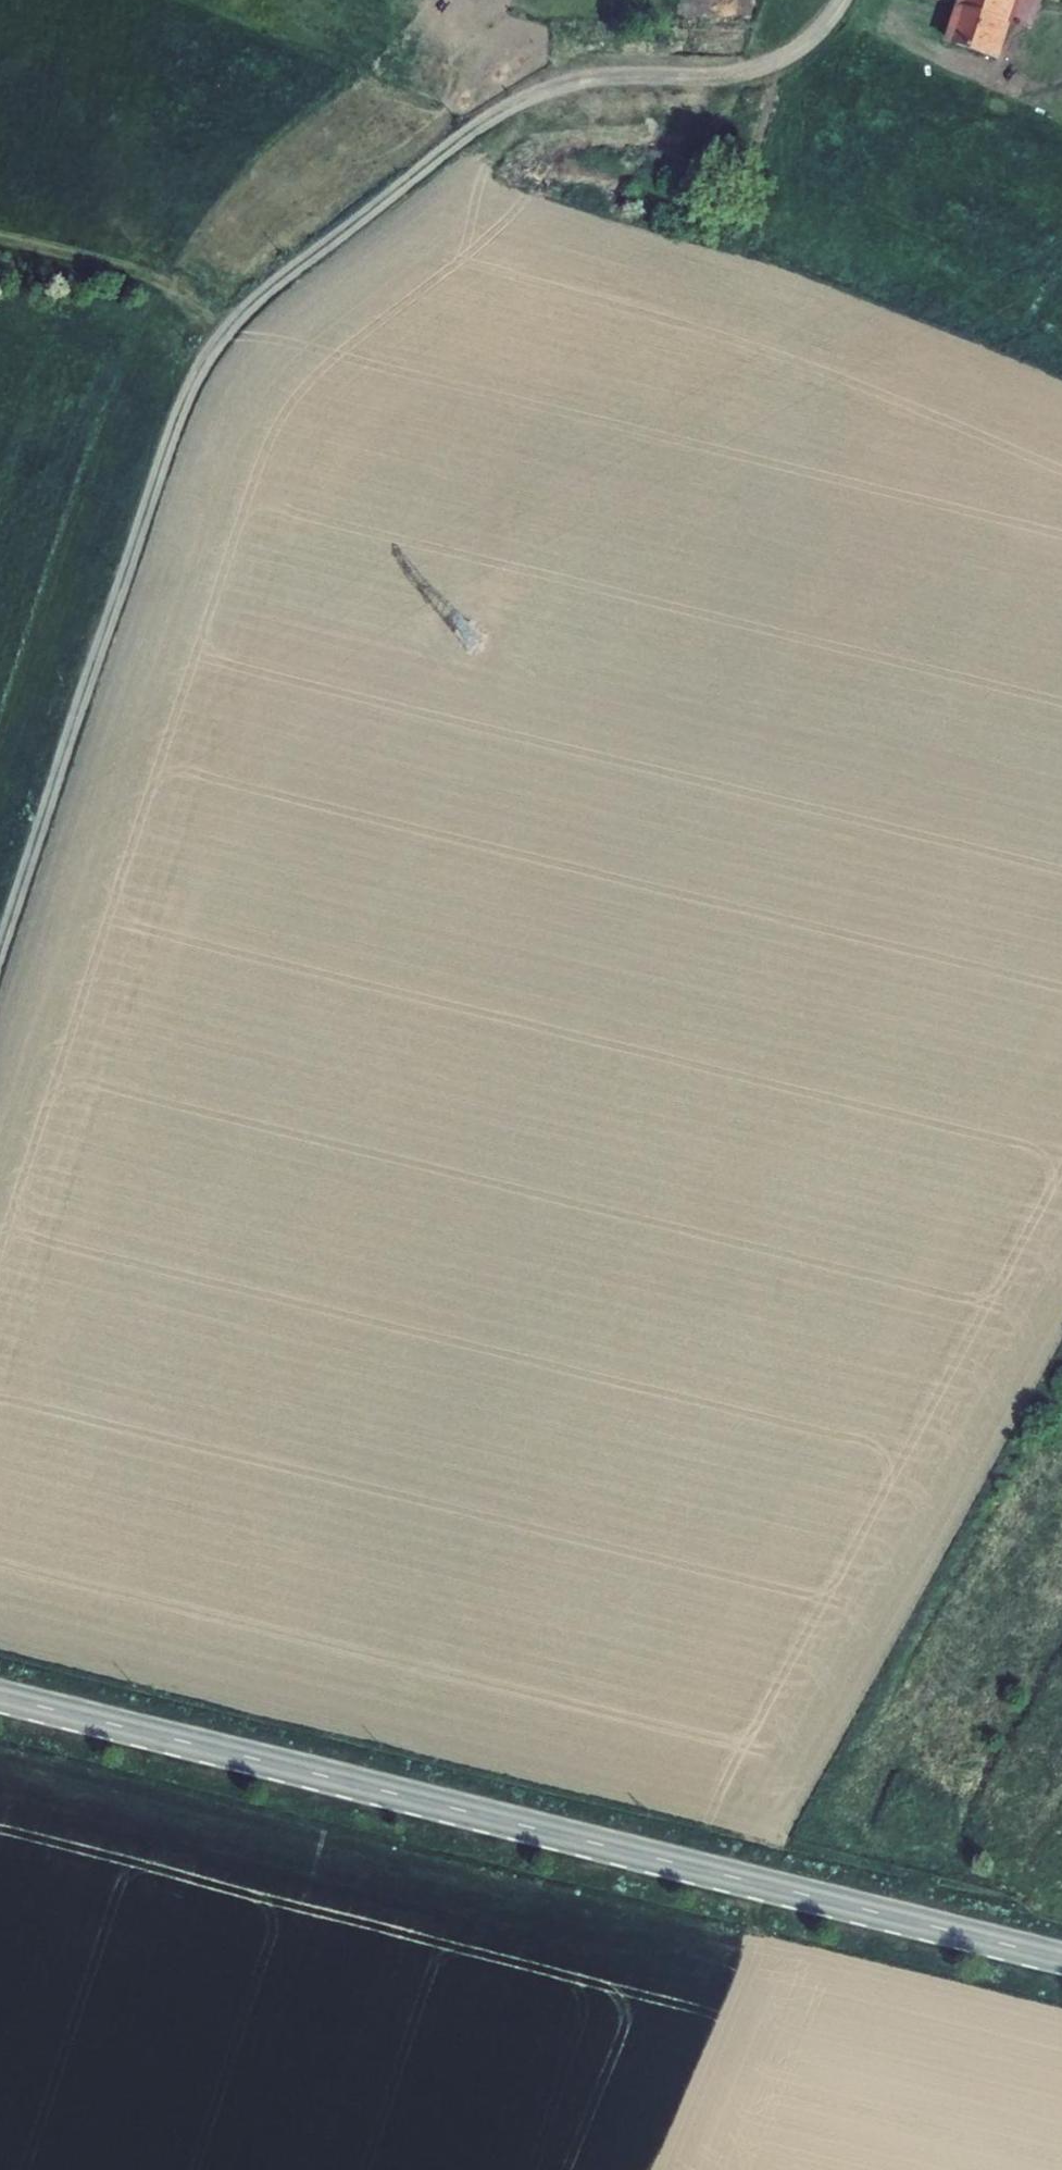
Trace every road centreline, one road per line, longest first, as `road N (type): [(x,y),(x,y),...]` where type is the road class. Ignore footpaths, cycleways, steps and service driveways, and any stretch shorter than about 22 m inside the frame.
road 1 (secondary): [(0,1696),(1061,1958)]

